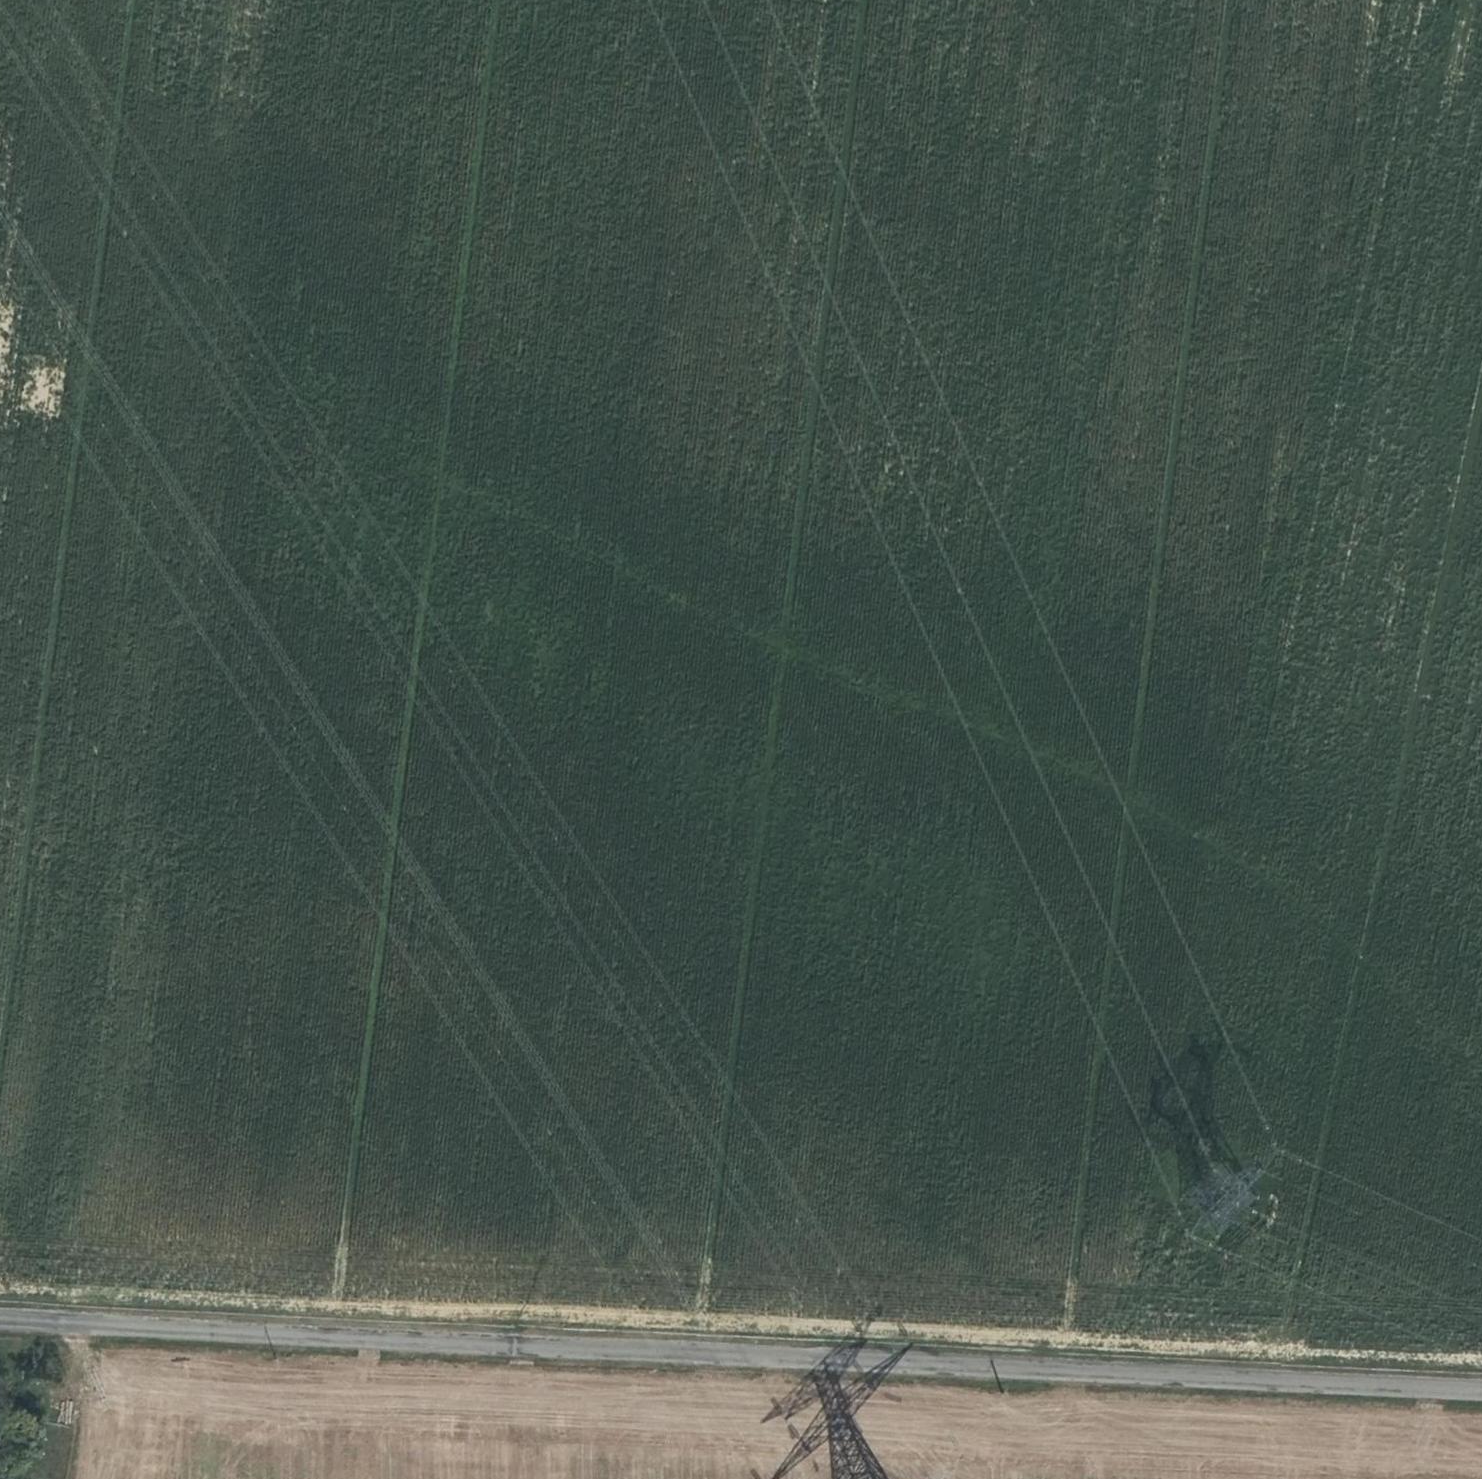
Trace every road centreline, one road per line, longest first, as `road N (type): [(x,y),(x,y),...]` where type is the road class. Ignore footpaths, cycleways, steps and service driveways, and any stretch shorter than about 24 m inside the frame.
road 1 (unclassified): [(0,1324),(1481,1396)]

